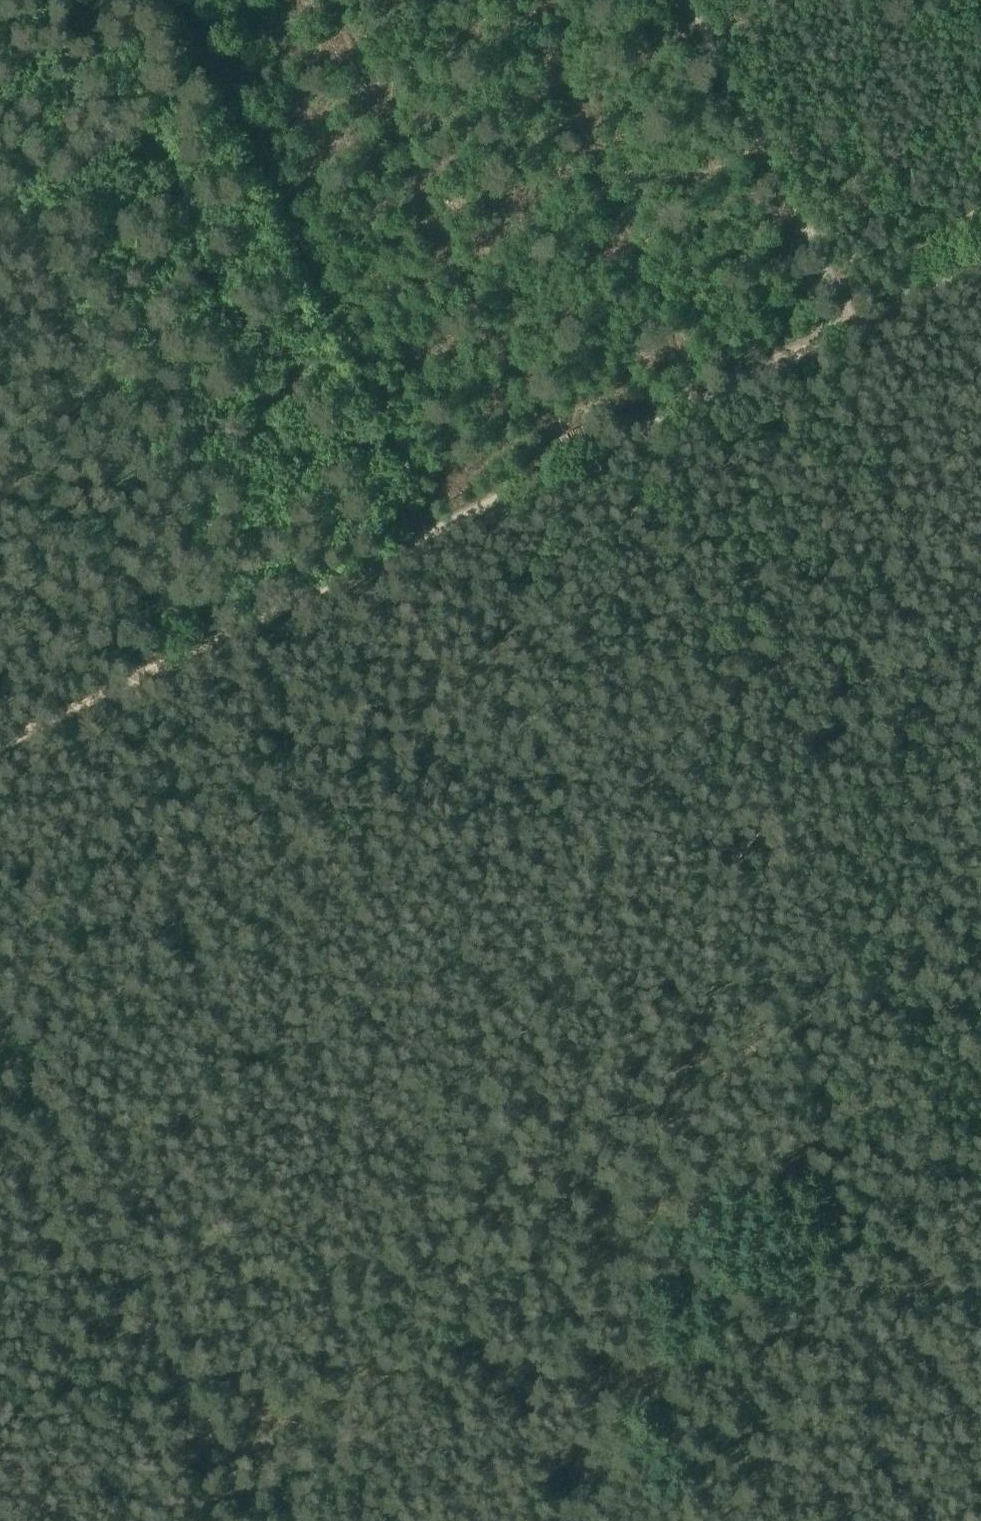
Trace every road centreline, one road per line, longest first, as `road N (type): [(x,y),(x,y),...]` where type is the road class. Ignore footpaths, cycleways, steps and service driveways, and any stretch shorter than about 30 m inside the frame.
road 1 (track): [(0,741),(980,255)]
road 2 (track): [(0,1016),(251,1520)]
road 3 (track): [(676,0),(842,324)]

